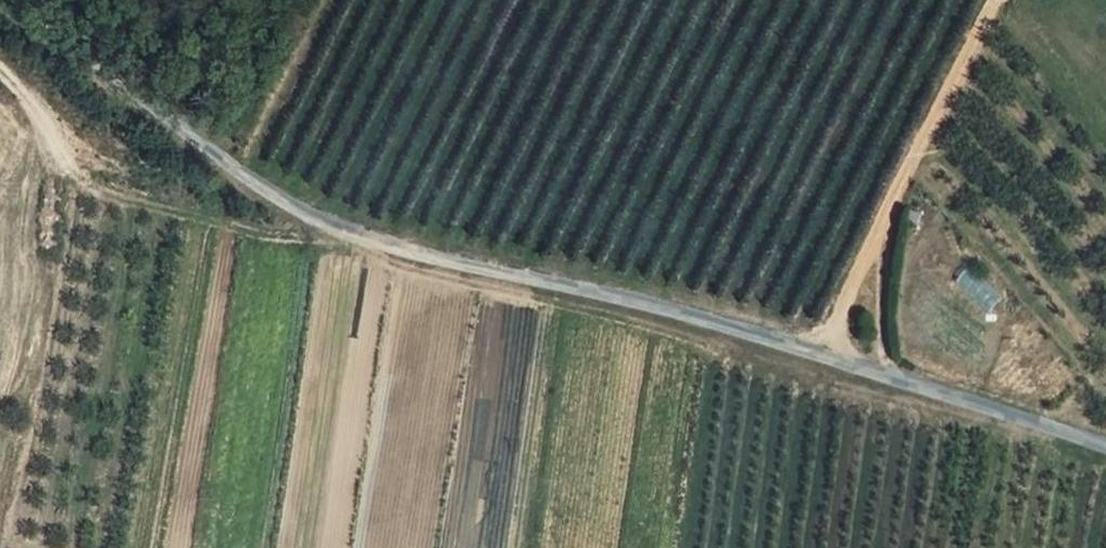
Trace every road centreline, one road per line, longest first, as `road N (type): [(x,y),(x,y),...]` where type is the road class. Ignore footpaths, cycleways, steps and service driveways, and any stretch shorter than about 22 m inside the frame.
road 1 (unclassified): [(29,0),(287,202),(362,244),(819,352),(1105,450)]
road 2 (track): [(0,60),(18,82),(56,168),(236,229),(314,240),(323,222)]
road 3 (track): [(819,352),(995,0)]

